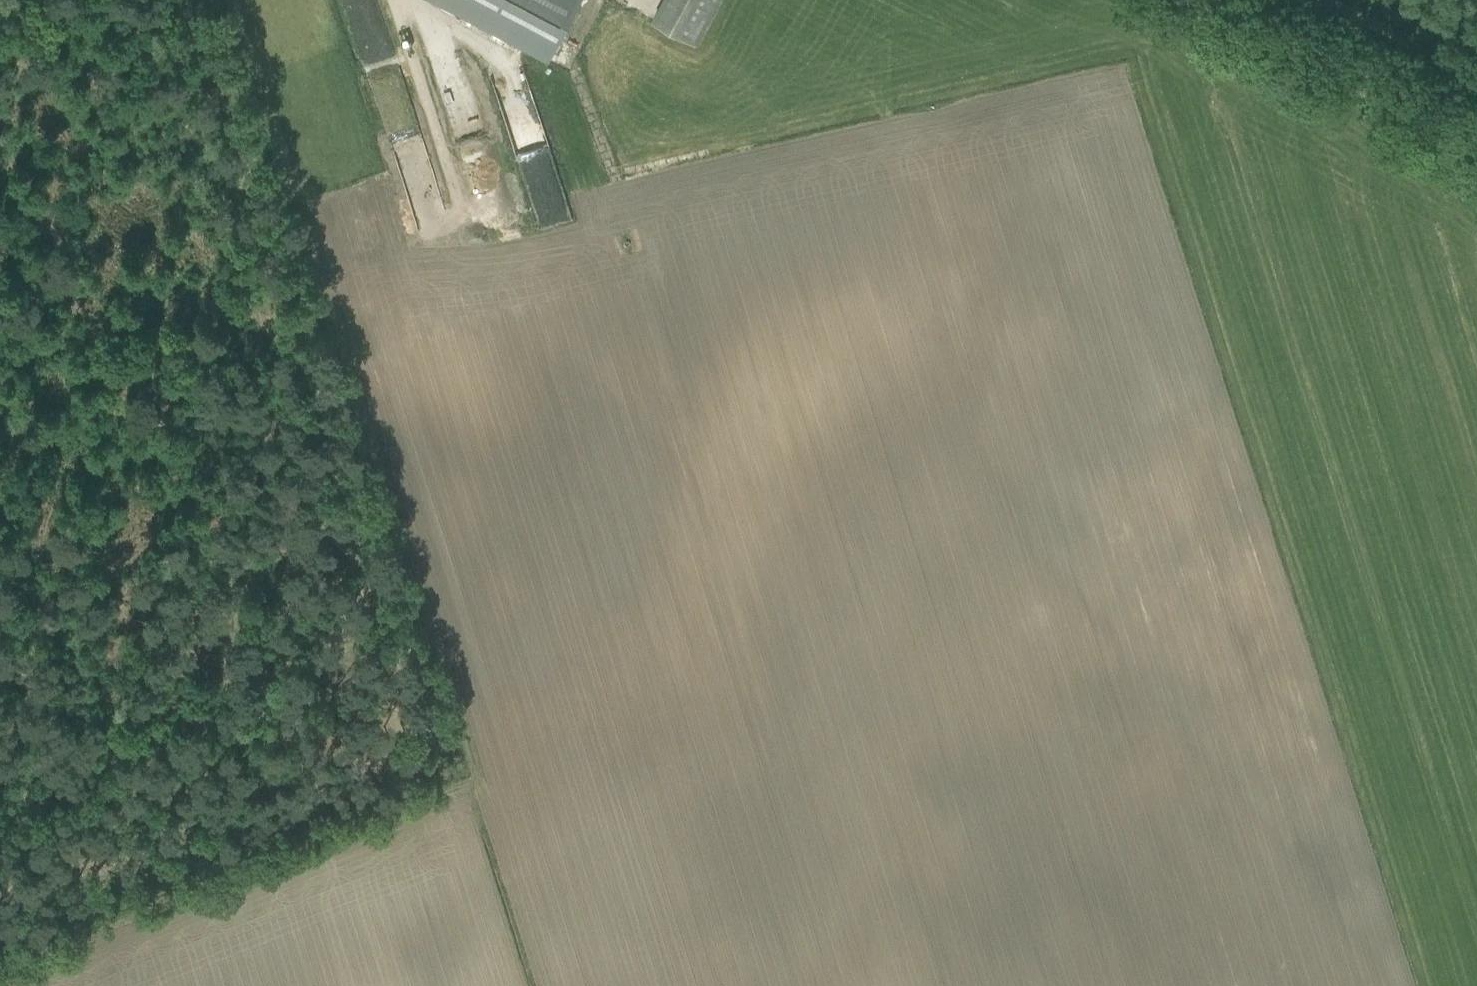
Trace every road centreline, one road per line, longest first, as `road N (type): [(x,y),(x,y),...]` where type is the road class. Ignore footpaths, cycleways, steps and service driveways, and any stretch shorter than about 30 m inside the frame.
road 1 (tertiary): [(1476,137),(1219,0)]

